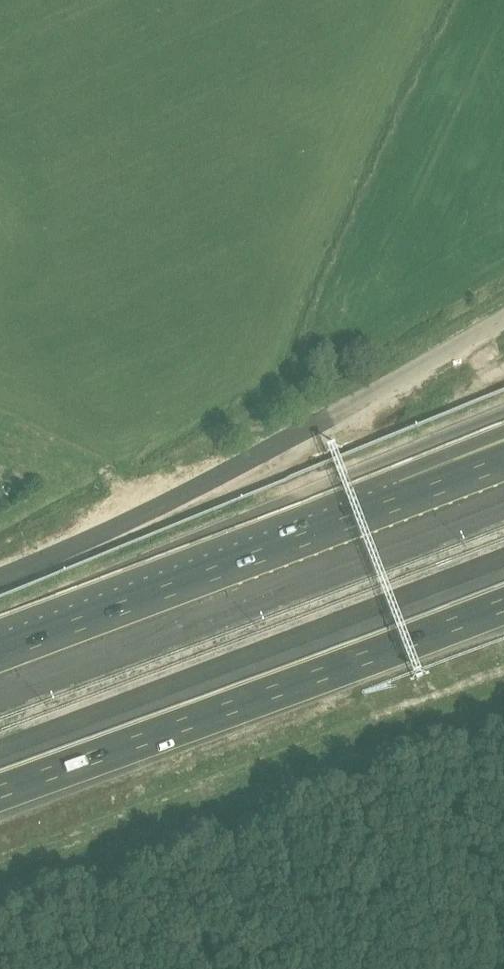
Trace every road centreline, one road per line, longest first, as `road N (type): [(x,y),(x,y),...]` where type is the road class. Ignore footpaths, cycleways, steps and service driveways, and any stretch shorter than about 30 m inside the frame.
road 1 (unclassified): [(0,576),(286,443),(503,317)]
road 2 (motorway): [(0,773),(503,582)]
road 3 (motorway): [(503,432),(21,670)]
road 4 (motorway): [(503,487),(21,670)]

